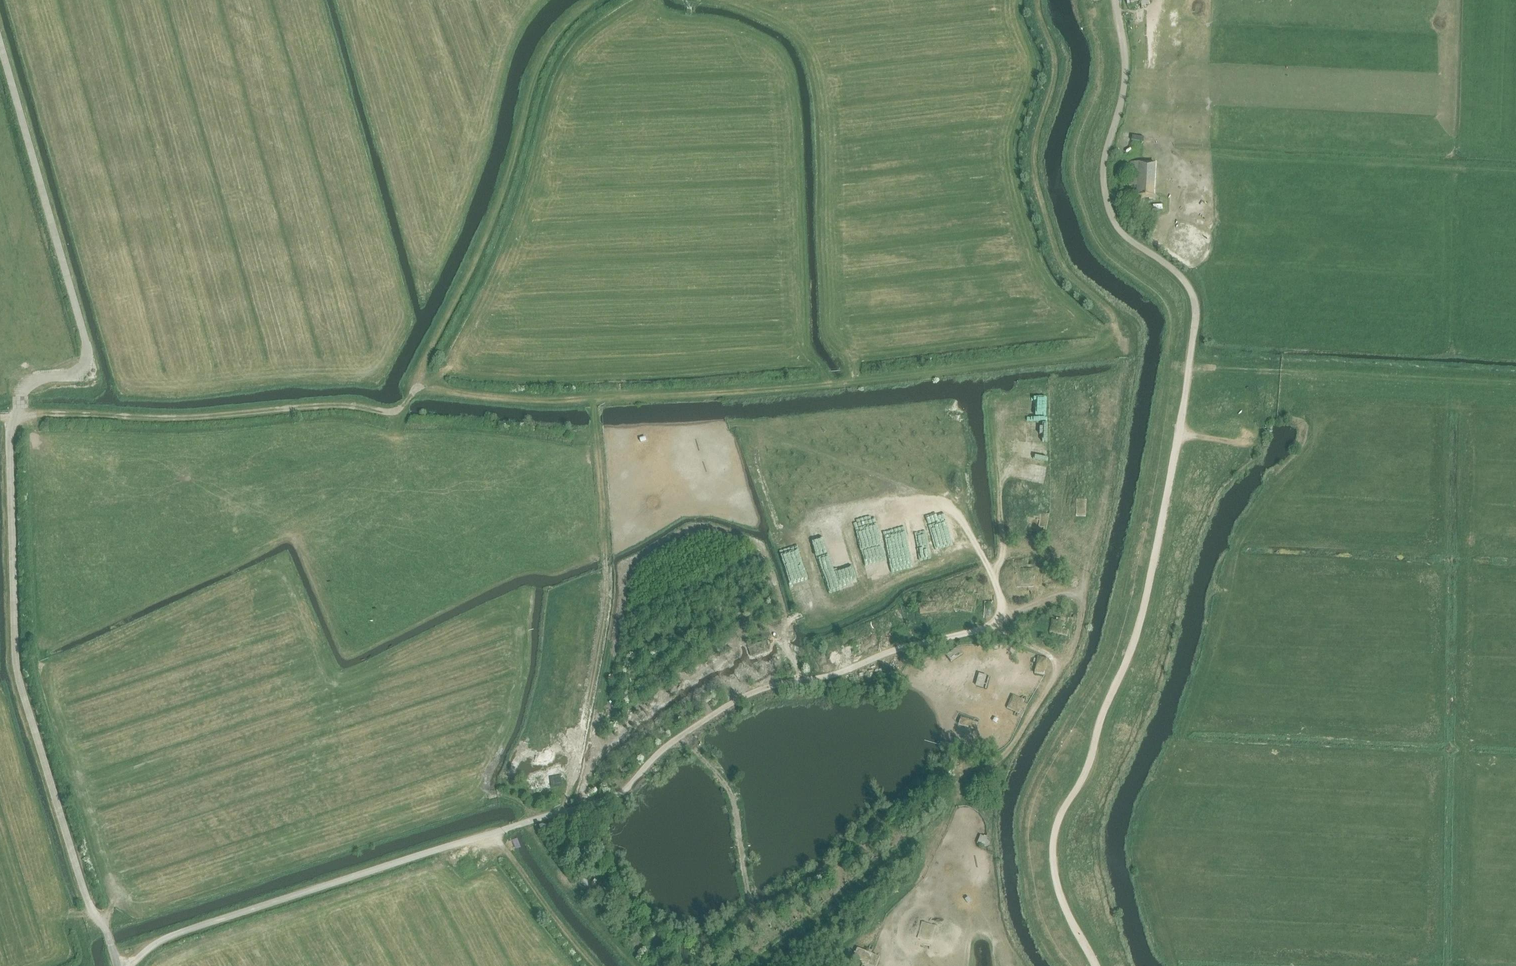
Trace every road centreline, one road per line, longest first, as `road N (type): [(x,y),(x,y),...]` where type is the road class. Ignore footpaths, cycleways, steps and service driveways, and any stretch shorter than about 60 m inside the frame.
road 1 (track): [(561,812),(575,781),(611,586),(597,399),(518,401),(416,383),(400,414),(346,403),(183,413),(29,409),(9,435),(21,668),(119,965)]
road 2 (track): [(1059,668),(1082,617),(1082,602),(1072,594),(985,629),(754,693),(681,735),(618,795),(160,940),(129,965)]
road 3 (track): [(597,399),(861,379),(1121,343),(1125,324),(1062,261),(1032,164),(1054,73),(1038,0)]
road 4 (track): [(992,624),(1054,657),(1059,668),(1014,744),(962,792),(947,823),(752,965)]
road 5 (track): [(595,0),(547,49),(497,214),(416,383)]
road 6 (track): [(0,46),(88,351),(82,368),(25,384),(22,414)]
road 7 (track): [(1515,385),(1189,366)]
road 8 (track): [(640,965),(543,855),(523,809),(487,793)]
road 9 (track): [(750,910),(736,809),(681,735)]
road 10 (track): [(593,965),(497,832)]
road 11 (track): [(947,823),(916,892),(885,927)]

